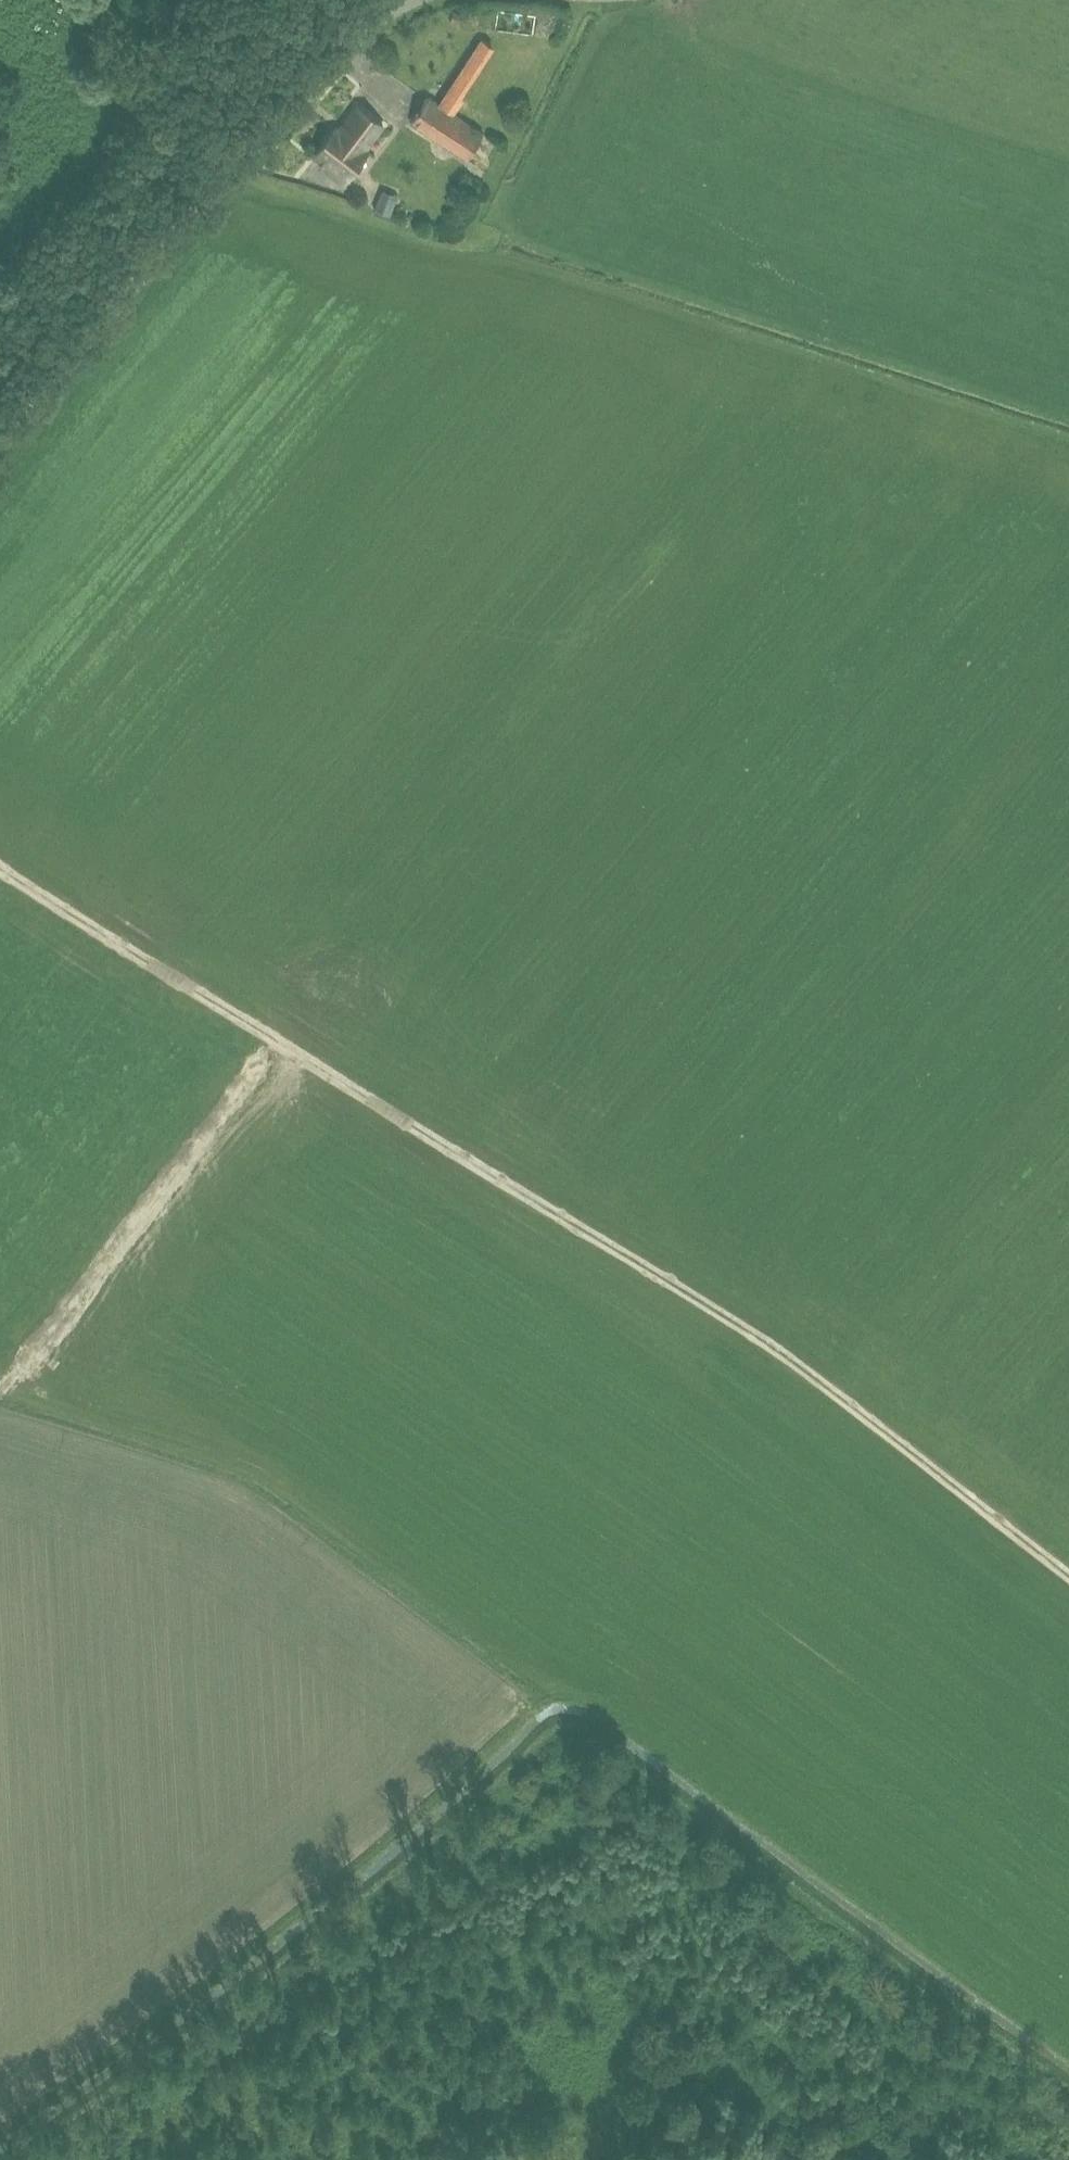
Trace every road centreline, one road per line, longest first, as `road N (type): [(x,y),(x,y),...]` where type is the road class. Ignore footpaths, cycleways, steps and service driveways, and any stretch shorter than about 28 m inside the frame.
road 1 (track): [(0,872),(784,1355),(1068,1573)]
road 2 (unclassified): [(0,452),(243,153),(355,41),(421,0)]

